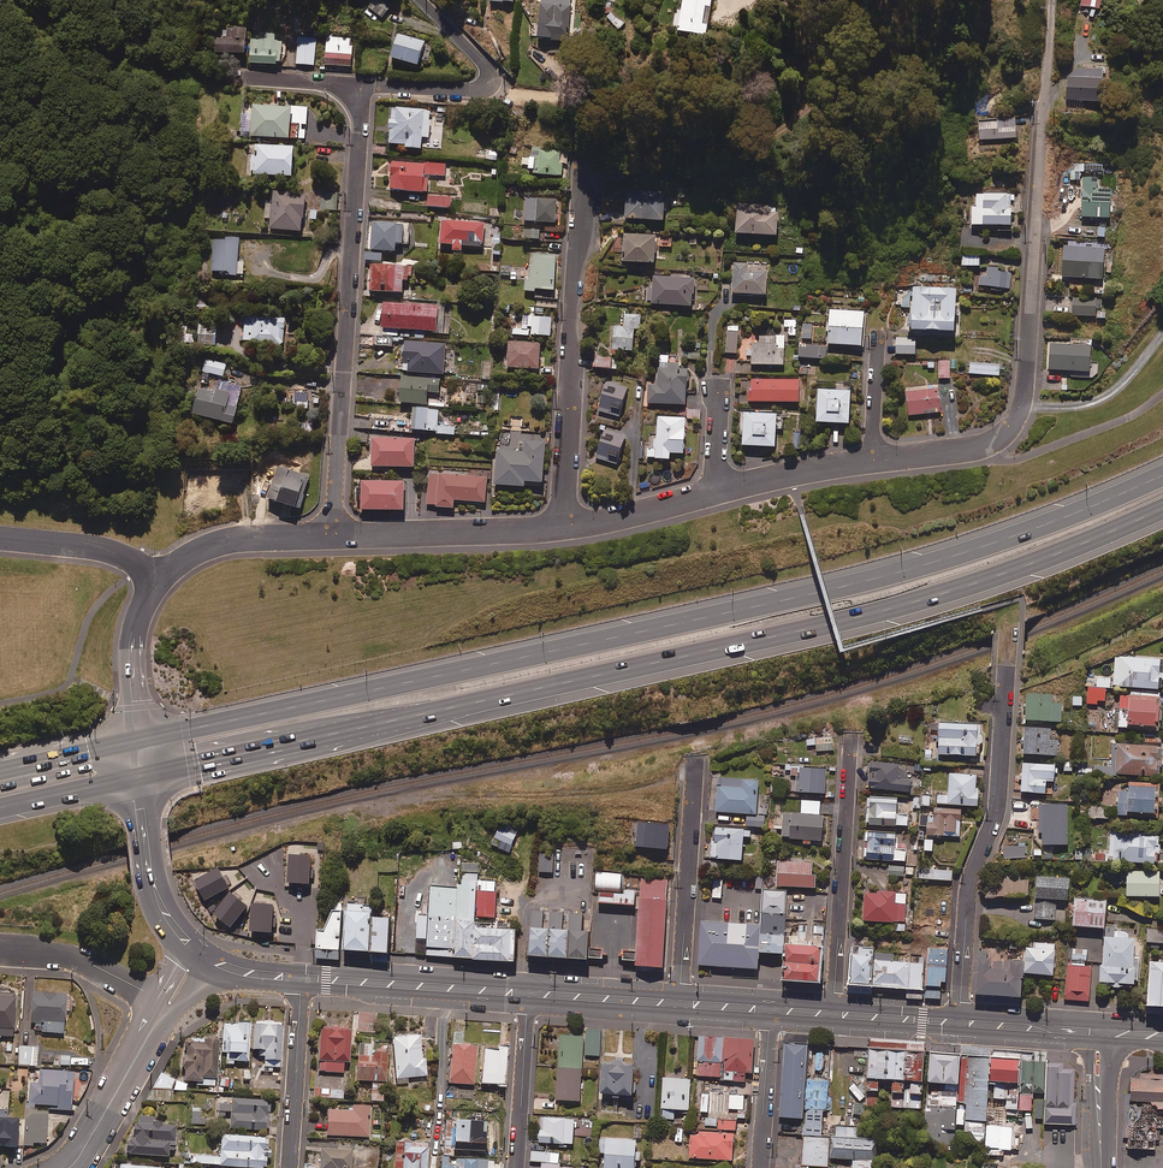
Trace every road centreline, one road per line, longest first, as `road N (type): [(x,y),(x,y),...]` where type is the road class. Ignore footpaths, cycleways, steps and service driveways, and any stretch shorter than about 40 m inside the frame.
road 1 (motorway): [(139,744),(858,582),(1021,533),(1162,475)]
road 2 (motorway): [(1162,508),(1007,572),(862,616),(143,776)]
road 3 (residential): [(1052,0),(1019,413),(986,445),(870,461)]
road 4 (residential): [(333,534),(358,87)]
road 5 (residential): [(1006,673),(997,810),(968,890),(958,1022)]
road 6 (residential): [(564,528),(583,174)]
road 7 (residential): [(852,738),(833,1014)]
road 8 (residential): [(696,761),(679,1004)]
road 9 (residential): [(358,87),(483,87),(490,73),(421,0)]
road 10 (residential): [(564,528),(333,534)]
road 11 (secondary): [(302,978),(528,993)]
road 12 (tertiary): [(69,1167),(167,1003)]
road 13 (residential): [(289,1167),(302,978)]
road 14 (secondary): [(195,952),(160,899),(143,776)]
road 15 (residential): [(333,534),(213,544),(161,577)]
road 16 (residential): [(167,1003),(95,967),(0,948)]
road 17 (residential): [(516,1167),(528,993)]
road 18 (residential): [(161,577),(129,651),(139,744)]
road 19 (residential): [(0,537),(103,548),(161,577)]
road 20 (residential): [(870,461),(714,492)]
road 21 (residential): [(770,1010),(760,1167)]
road 22 (residential): [(714,492),(564,528)]
road 23 (secondary): [(528,993),(679,1004)]
road 24 (trunk): [(143,776),(0,806)]
road 25 (trunk): [(0,776),(139,744)]
road 26 (secondary): [(958,1022),(1099,1037)]
road 27 (tertiary): [(1099,1037),(1101,1167)]
road 28 (secondary): [(833,1014),(958,1022)]
road 29 (residential): [(235,75),(358,87)]

